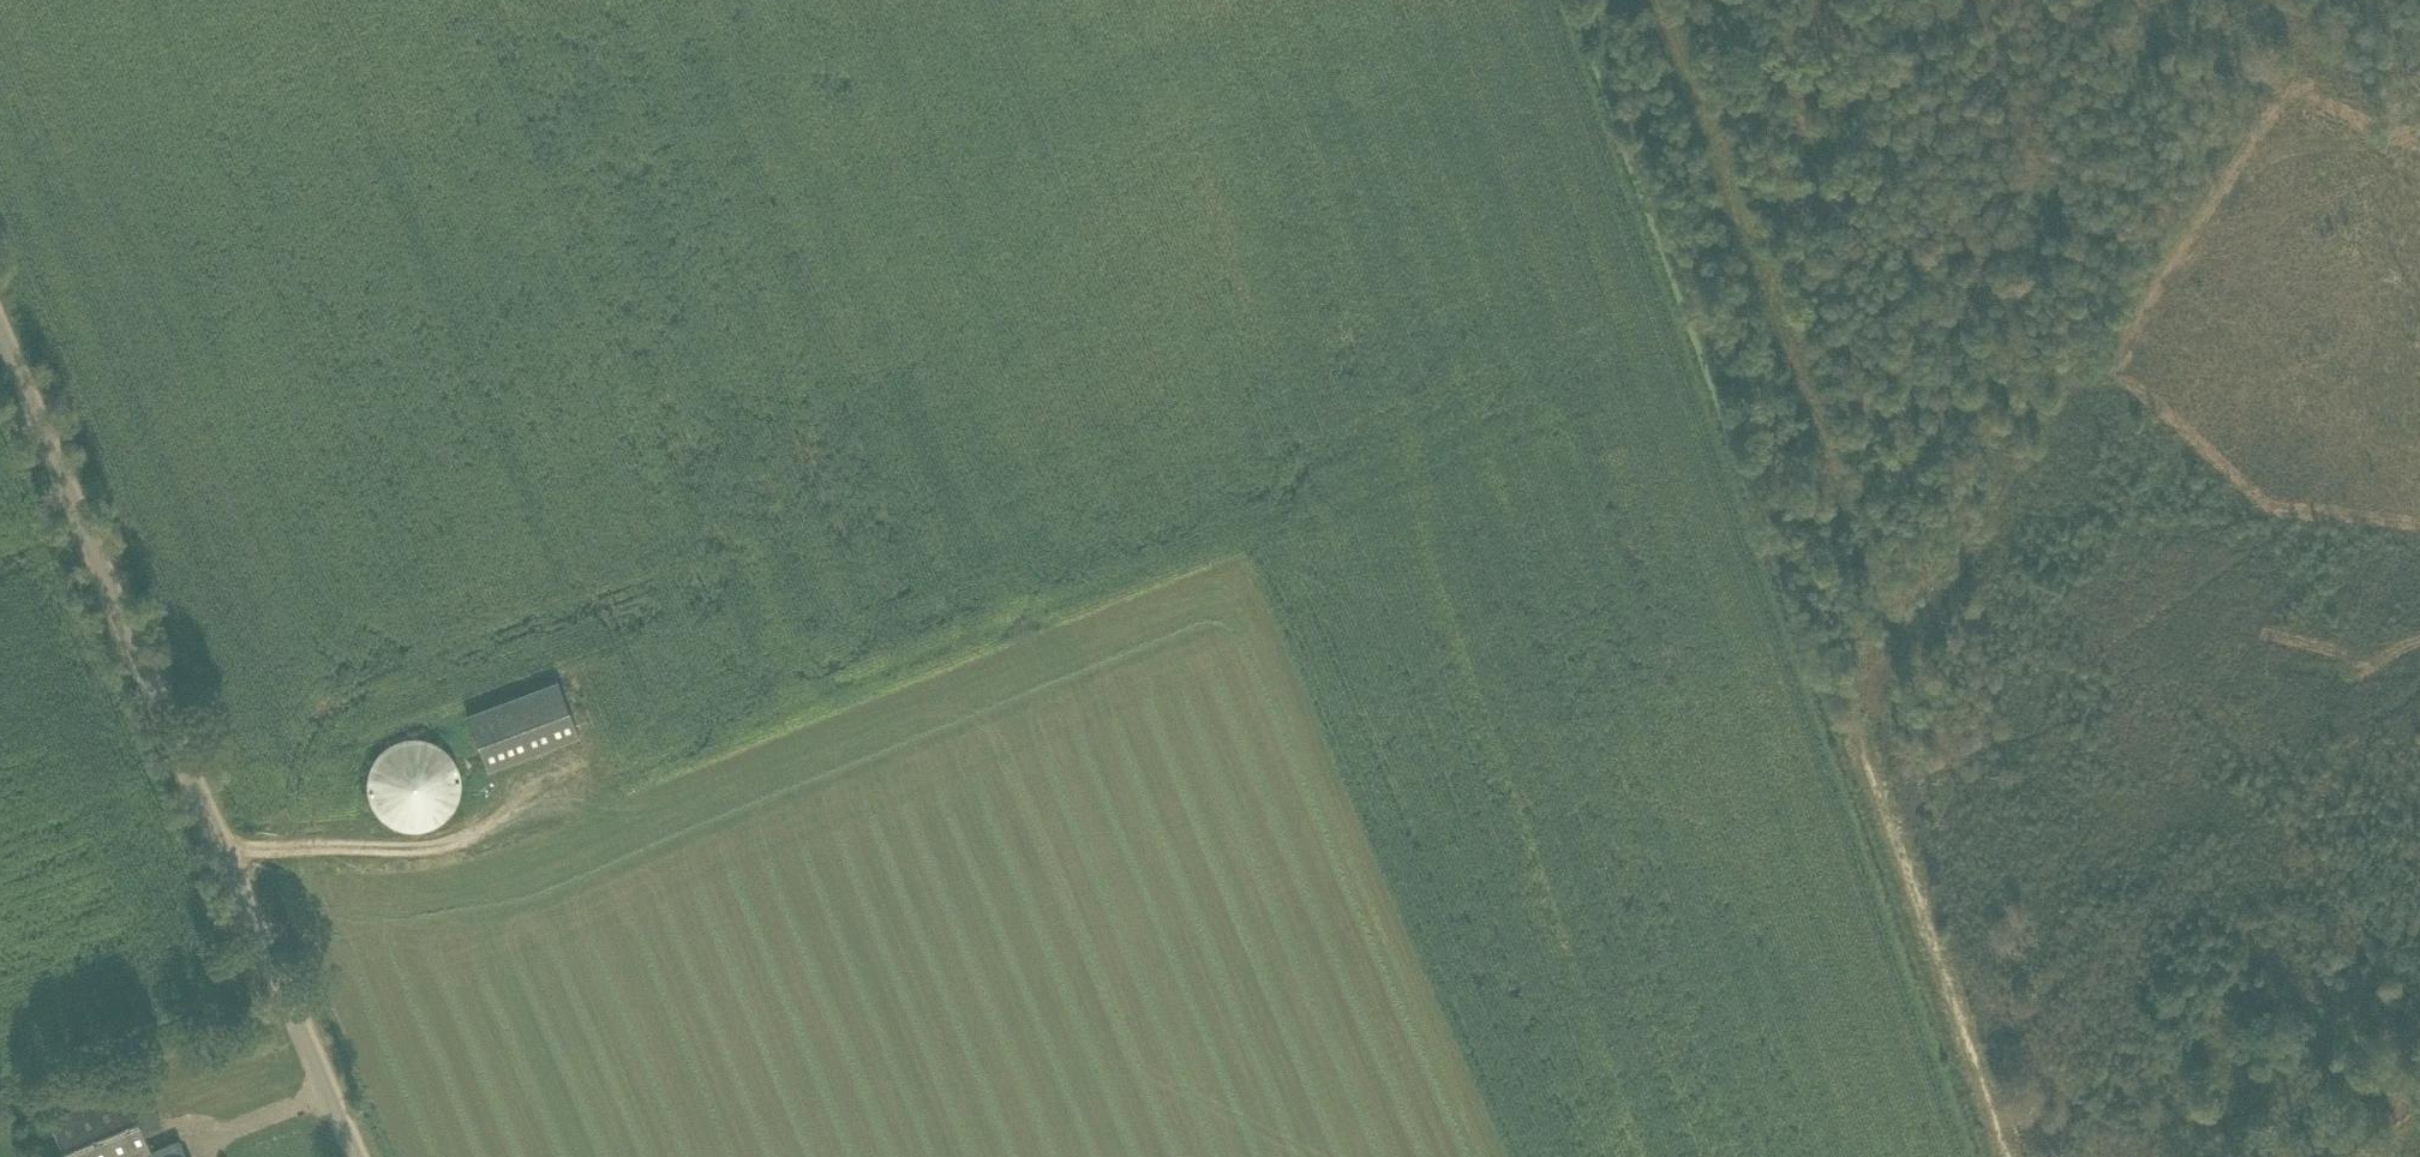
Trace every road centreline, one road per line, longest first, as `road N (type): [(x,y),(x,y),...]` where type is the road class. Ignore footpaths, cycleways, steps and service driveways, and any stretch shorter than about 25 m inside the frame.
road 1 (track): [(2008,1156),(1862,746),(1870,701),(1906,634),(2105,378),(2139,346),(2234,178),(2304,145),(2383,139)]
road 2 (unclassified): [(353,1156),(0,341)]

